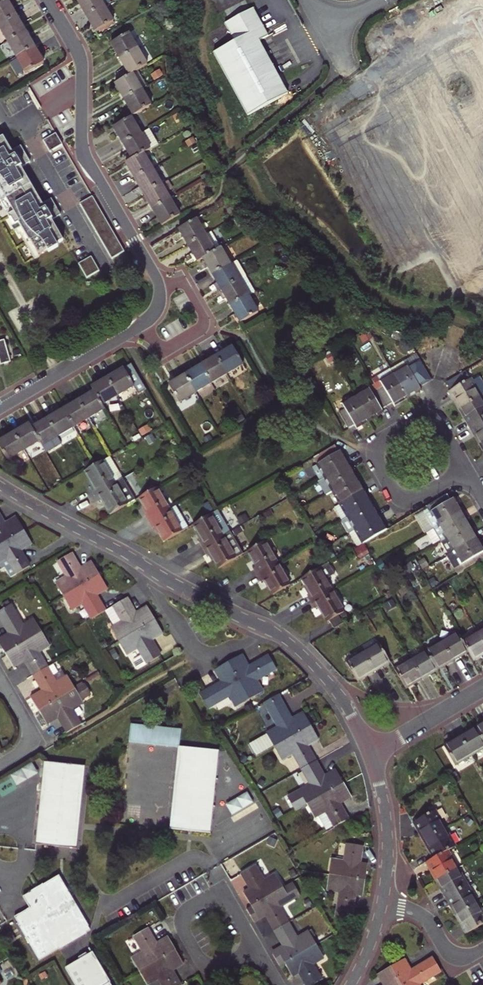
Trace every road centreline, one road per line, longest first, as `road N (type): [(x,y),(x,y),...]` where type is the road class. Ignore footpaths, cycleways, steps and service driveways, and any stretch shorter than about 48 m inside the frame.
road 1 (residential): [(0,406),(149,318),(162,299),(83,150),(79,55),(48,0)]
road 2 (residential): [(0,485),(292,644),(334,689),(371,754)]
road 3 (residential): [(467,470),(412,498),(392,490),(376,457),(379,443),(424,416),(440,425)]
road 4 (residential): [(256,947),(222,966),(201,962),(181,919),(222,889)]
road 5 (residential): [(382,903),(386,821),(371,754)]
road 6 (residential): [(371,754),(482,687)]
road 7 (residential): [(482,951),(451,956),(428,919),(382,903)]

